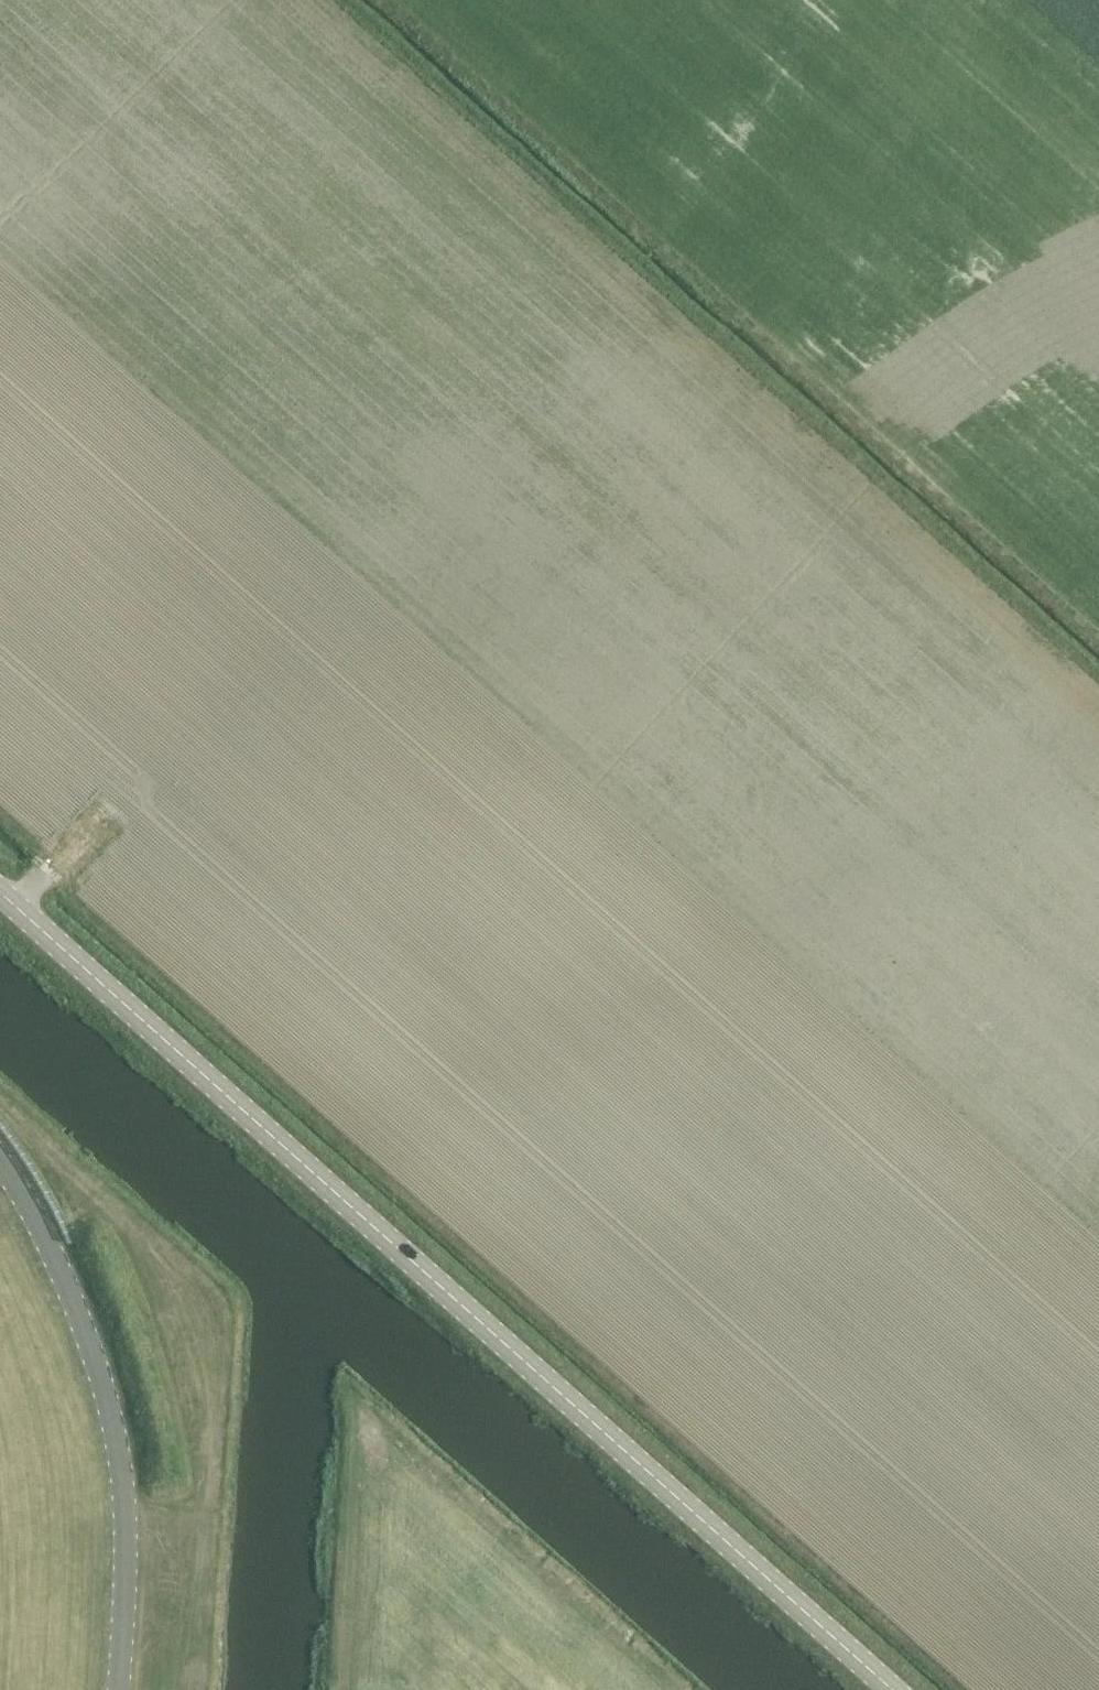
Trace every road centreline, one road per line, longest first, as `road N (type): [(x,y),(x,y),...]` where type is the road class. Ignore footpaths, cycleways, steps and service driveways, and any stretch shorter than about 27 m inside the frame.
road 1 (tertiary): [(894,1689),(0,889)]

